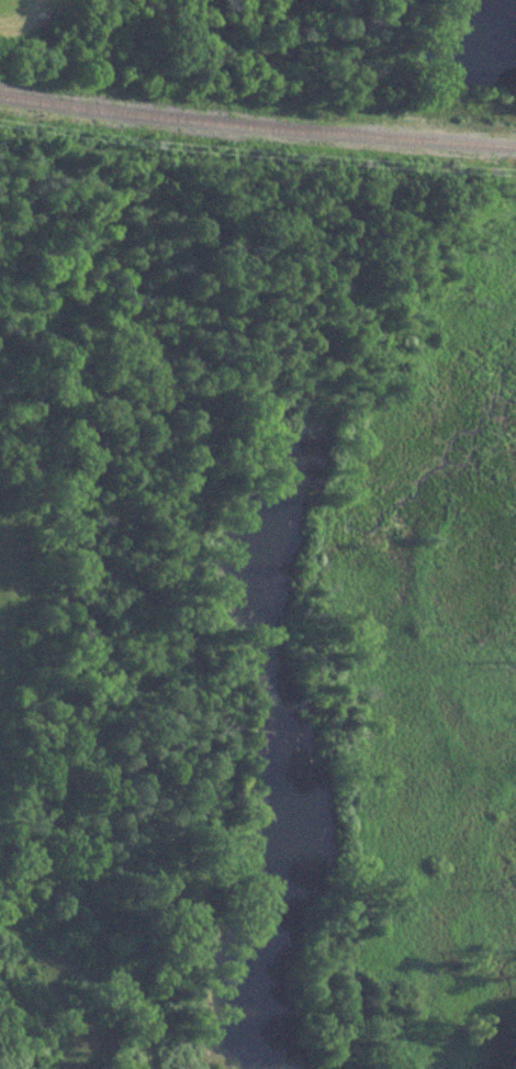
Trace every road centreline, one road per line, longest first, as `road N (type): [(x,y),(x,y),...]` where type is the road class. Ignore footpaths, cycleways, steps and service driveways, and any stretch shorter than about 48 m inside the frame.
road 1 (residential): [(0,920),(123,996),(137,1018),(146,1068)]

